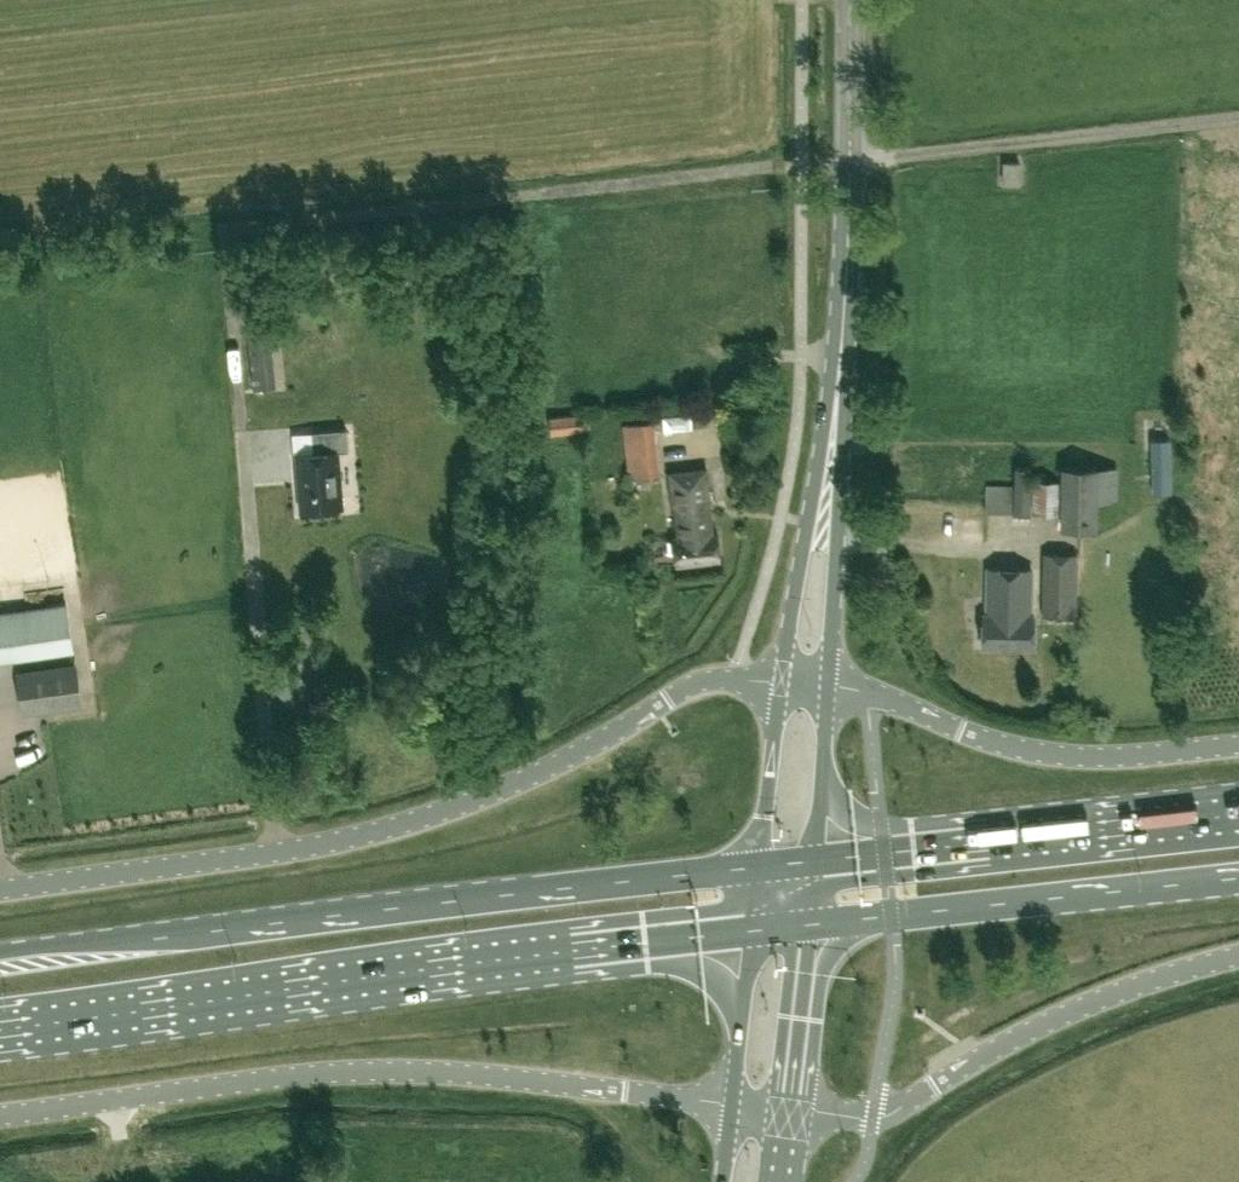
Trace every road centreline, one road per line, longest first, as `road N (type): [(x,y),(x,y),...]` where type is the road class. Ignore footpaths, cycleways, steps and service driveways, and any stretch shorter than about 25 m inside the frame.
road 1 (unclassified): [(0,887),(256,854),(387,827),(536,774),(688,687),(721,679),(782,681)]
road 2 (primary): [(758,866),(310,909),(0,951)]
road 3 (primary): [(0,1028),(750,930)]
road 4 (unclassified): [(0,1114),(348,1069),(481,1072),(732,1102)]
road 5 (unclassified): [(1238,954),(1056,1016),(884,1116),(790,1108)]
road 6 (primary): [(810,924),(1238,875)]
road 7 (primary): [(1238,811),(816,860)]
road 8 (unclassified): [(826,685),(867,690),(1038,752),(1107,756),(1238,744)]
road 9 (unclassified): [(513,200),(849,159)]
road 10 (secondary): [(838,387),(782,681)]
road 11 (secondary): [(826,685),(838,387)]
road 12 (secondary): [(838,387),(849,159)]
road 13 (secondary): [(782,681),(758,866)]
road 14 (secondary): [(790,1108),(810,924)]
road 15 (secondary): [(816,860),(826,685)]
road 16 (secondary): [(750,930),(732,1102)]
road 17 (secondary): [(849,159),(848,0)]

